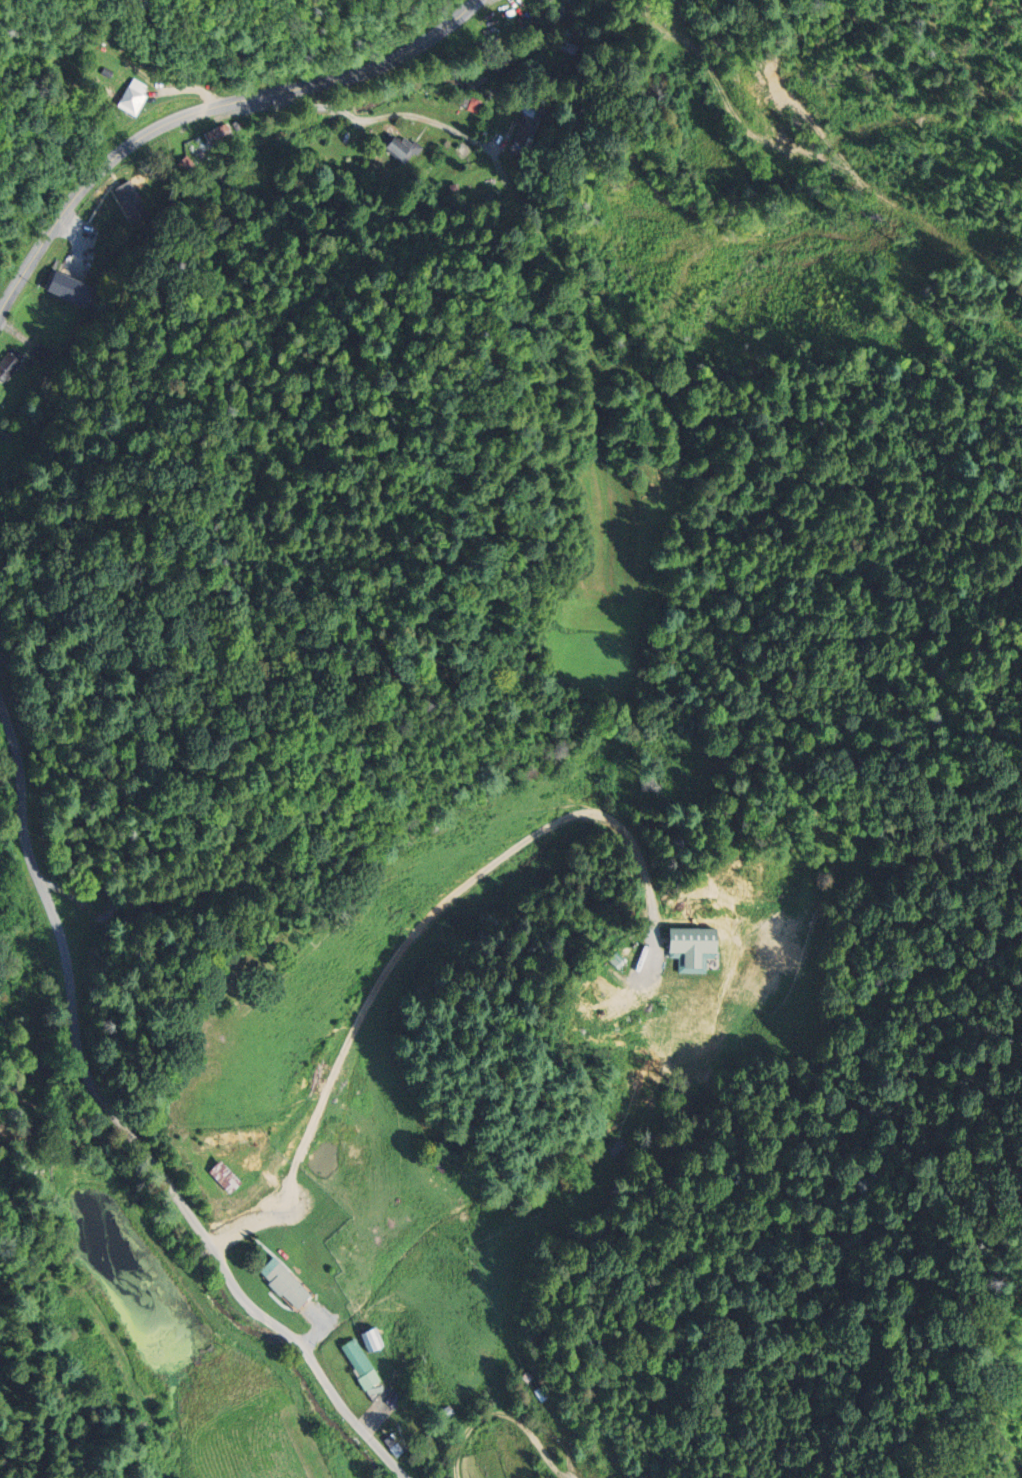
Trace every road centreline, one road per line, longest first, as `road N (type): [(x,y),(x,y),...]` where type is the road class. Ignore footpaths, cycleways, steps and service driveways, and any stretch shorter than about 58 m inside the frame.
road 1 (residential): [(404,1477),(296,1341),(239,1294),(88,1080),(63,932),(29,853),(20,764),(0,703)]
road 2 (residential): [(463,0),(424,39),(370,71),(248,100),(119,151),(63,201),(0,317)]

